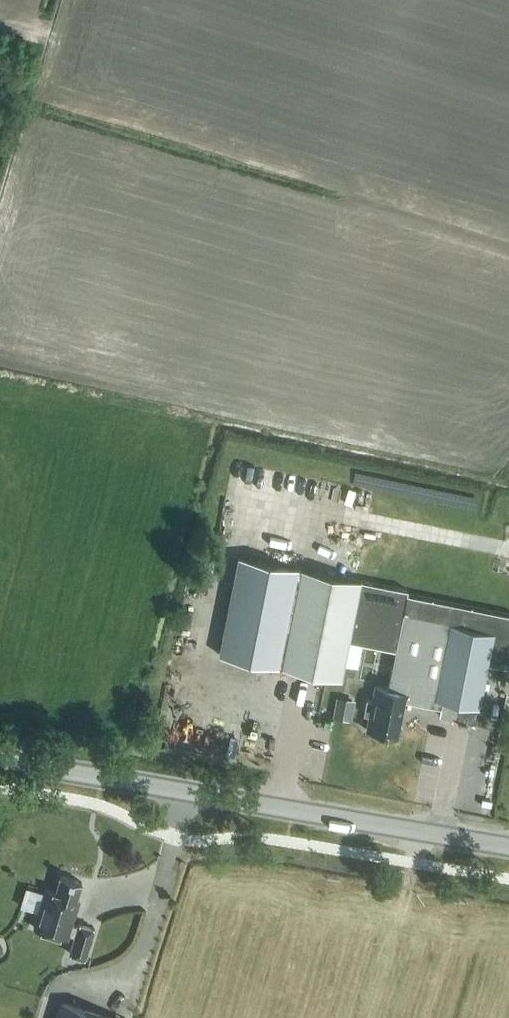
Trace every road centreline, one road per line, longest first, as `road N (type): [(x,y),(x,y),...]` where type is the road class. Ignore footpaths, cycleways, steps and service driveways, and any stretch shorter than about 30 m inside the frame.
road 1 (secondary): [(508,846),(0,756)]

